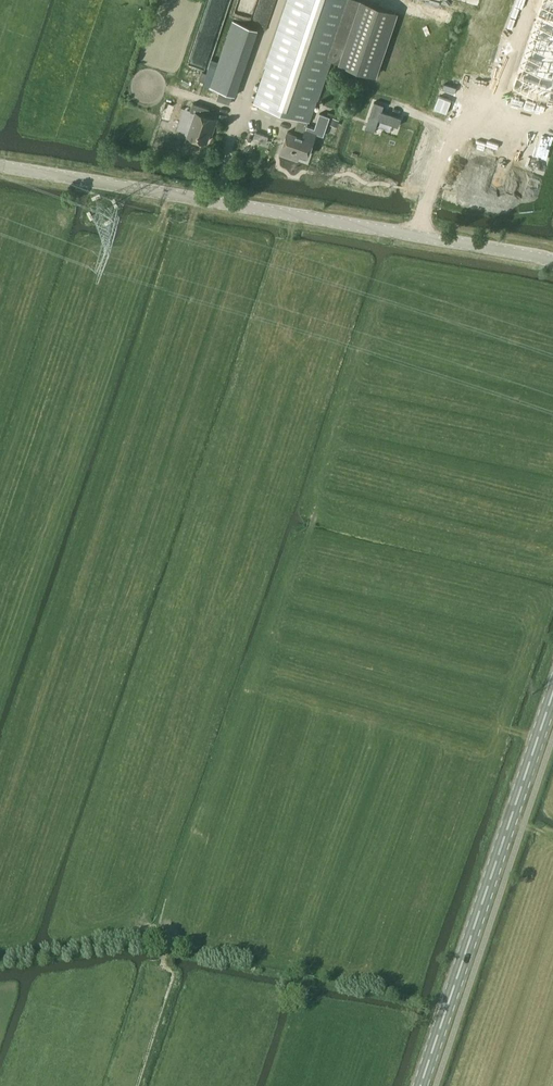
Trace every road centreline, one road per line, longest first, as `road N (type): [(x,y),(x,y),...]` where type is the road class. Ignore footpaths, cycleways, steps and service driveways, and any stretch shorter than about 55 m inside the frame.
road 1 (track): [(315,511),(194,828),(170,908),(162,968),(172,981),(136,1085)]
road 2 (unclassified): [(552,262),(0,166)]
road 3 (secondary): [(420,1085),(552,694)]
road 4 (track): [(219,202),(282,0)]

